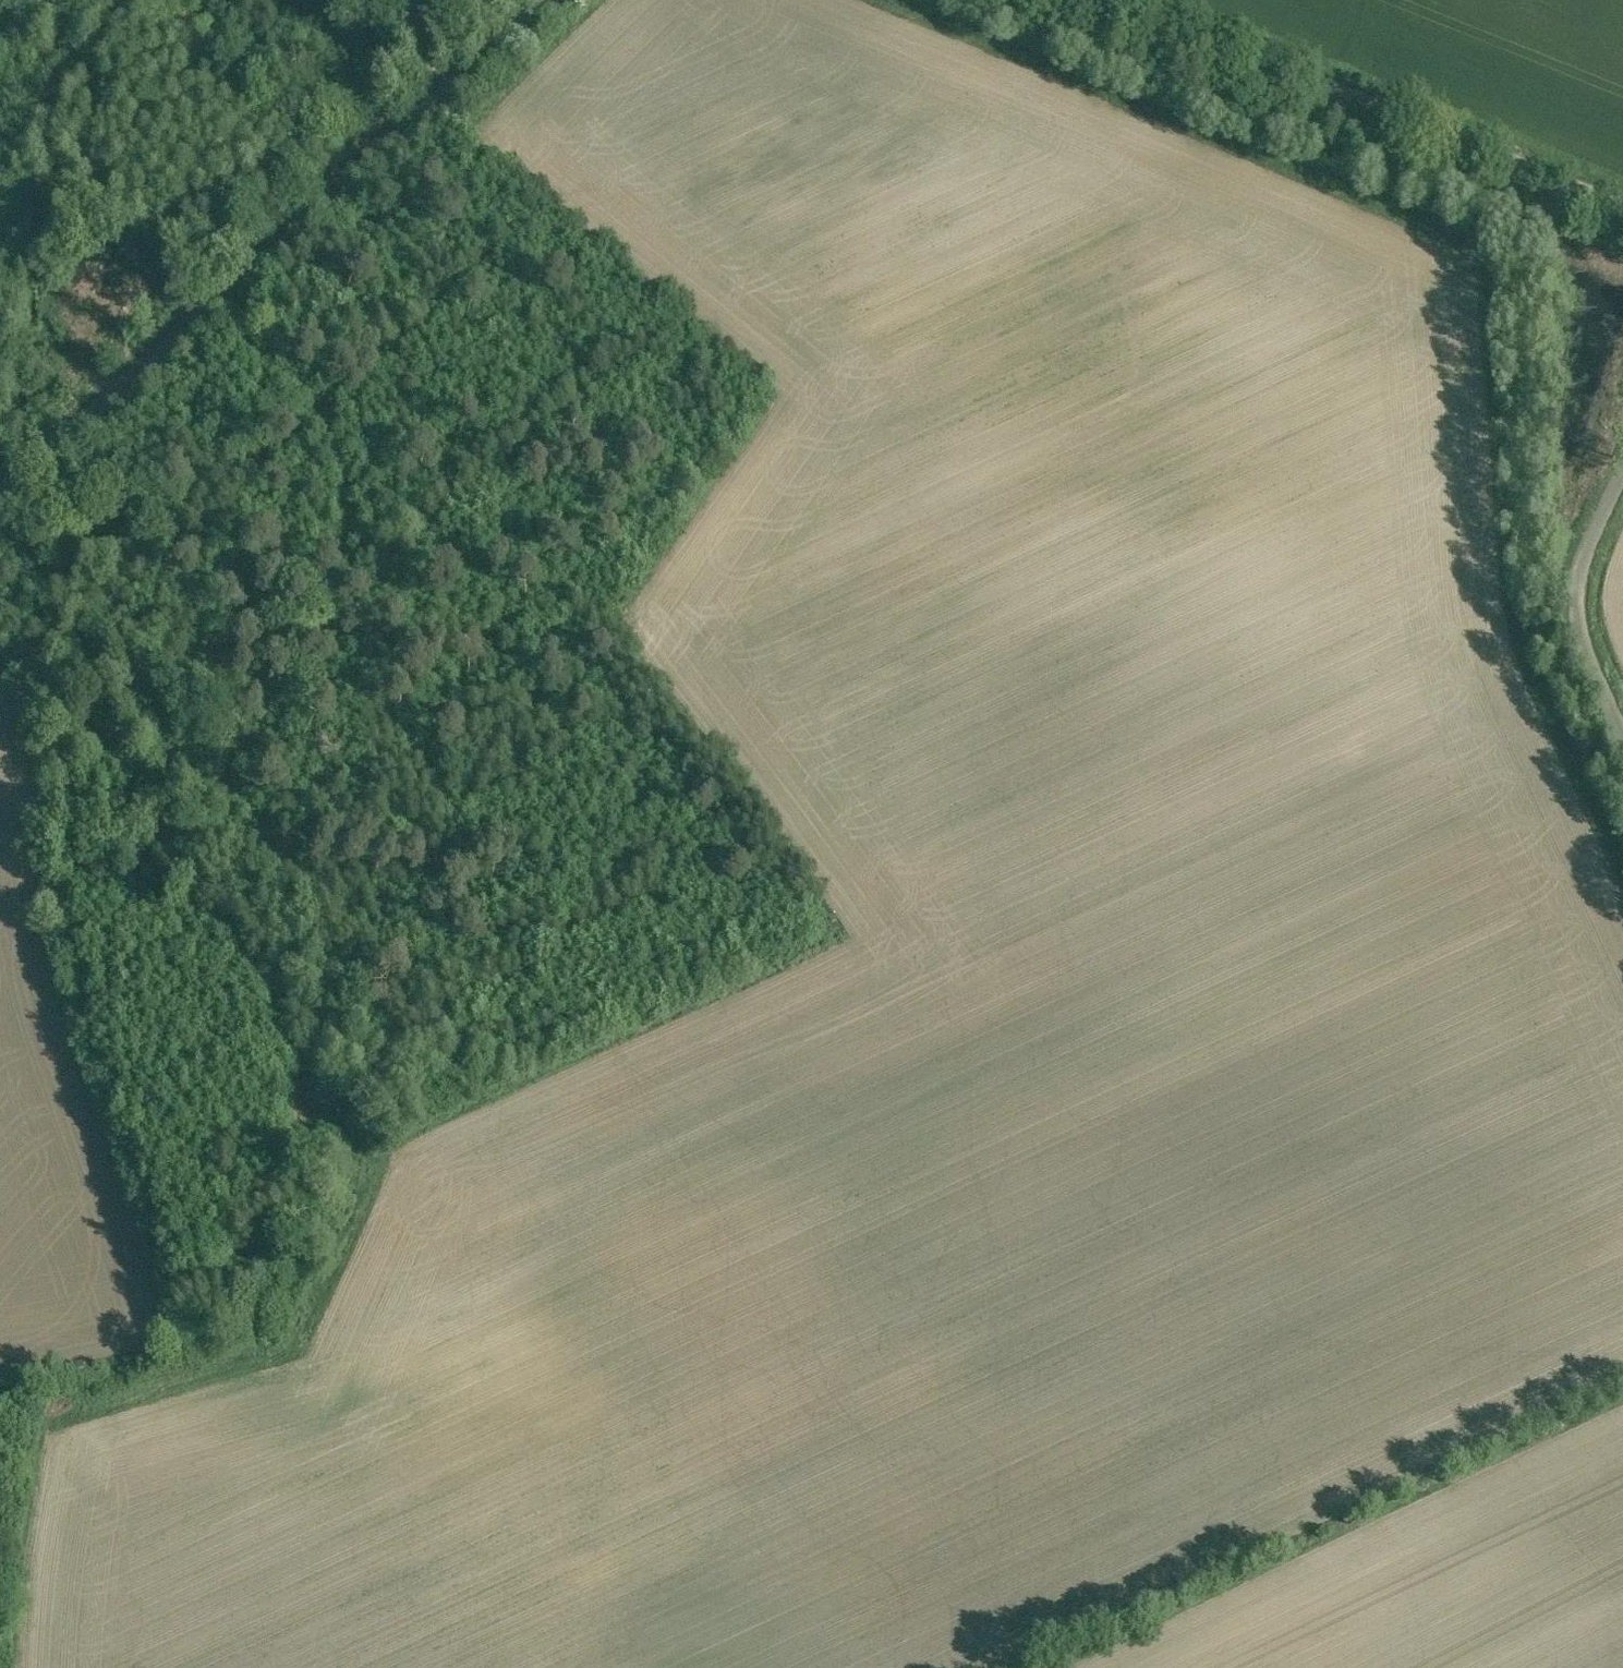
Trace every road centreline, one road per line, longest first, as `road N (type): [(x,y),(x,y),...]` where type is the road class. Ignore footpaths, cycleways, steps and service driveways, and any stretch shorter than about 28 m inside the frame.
road 1 (residential): [(537,0),(0,491)]
road 2 (residential): [(1622,217),(1099,0)]
road 3 (residential): [(1622,771),(1595,712),(1590,505),(1622,432)]

